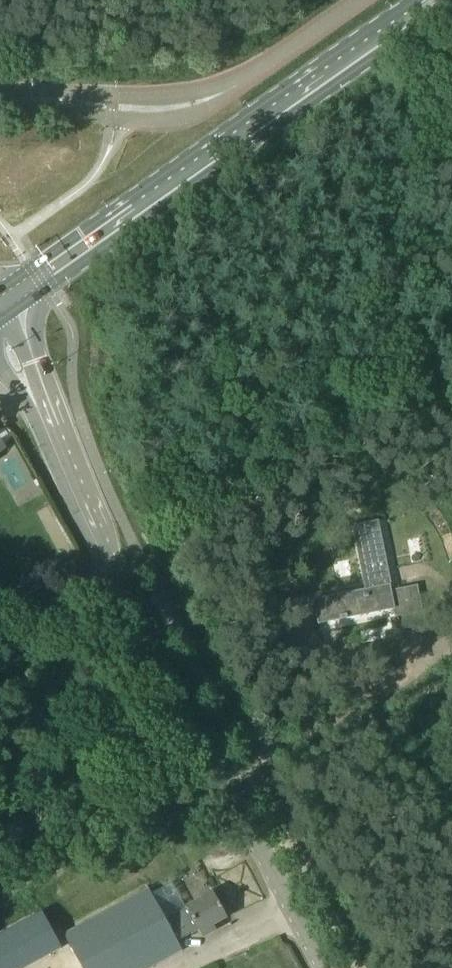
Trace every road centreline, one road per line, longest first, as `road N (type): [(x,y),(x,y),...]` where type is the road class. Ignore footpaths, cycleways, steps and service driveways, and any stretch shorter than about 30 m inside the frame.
road 1 (tertiary): [(327,967),(118,583),(36,406)]
road 2 (primary): [(1,306),(390,33)]
road 3 (unclassified): [(0,94),(116,107),(193,103),(223,92),(357,0)]

